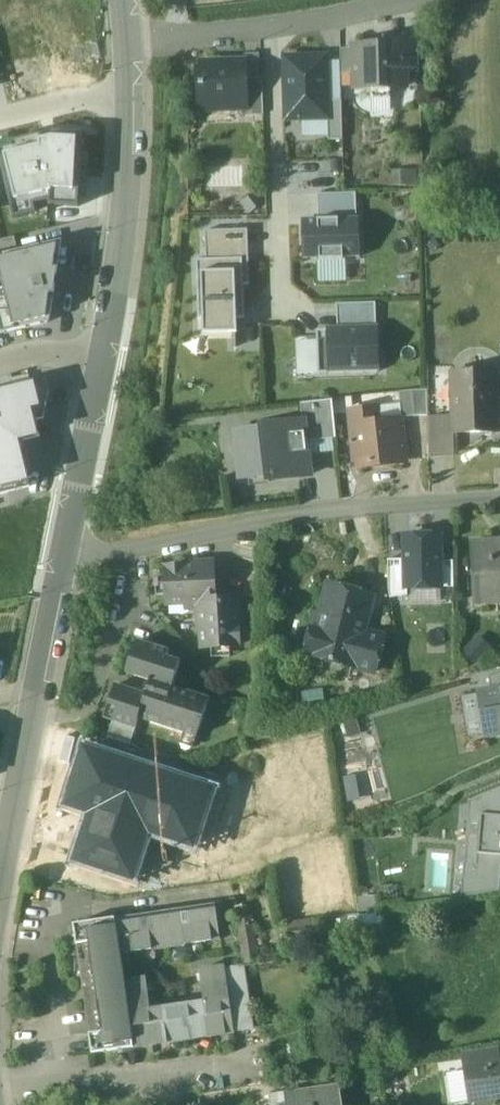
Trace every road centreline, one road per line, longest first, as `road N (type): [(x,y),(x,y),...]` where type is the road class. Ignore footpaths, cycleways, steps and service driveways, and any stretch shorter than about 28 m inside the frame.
road 1 (residential): [(65,564),(277,525),(499,500)]
road 2 (residential): [(128,45),(407,0)]
road 3 (tertiary): [(19,822),(65,564)]
road 4 (tertiary): [(106,352),(128,94)]
road 5 (tertiary): [(65,564),(106,352)]
road 6 (residential): [(128,94),(0,119)]

